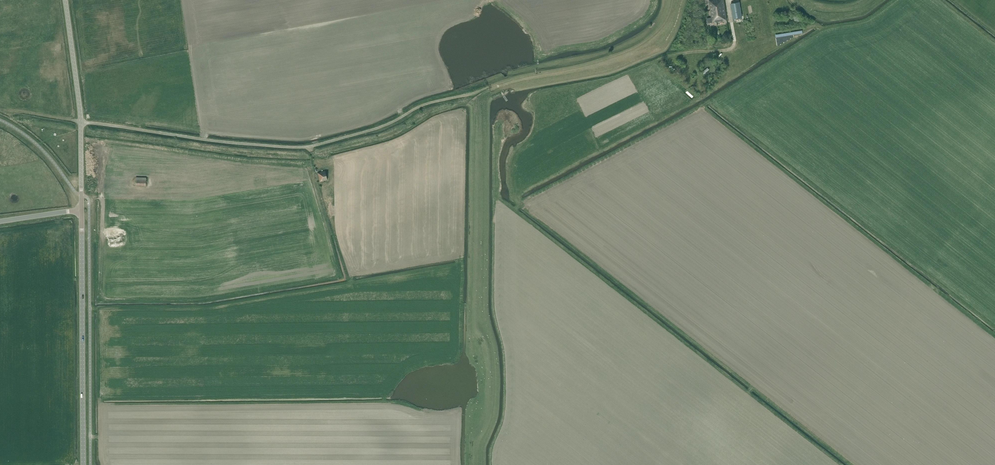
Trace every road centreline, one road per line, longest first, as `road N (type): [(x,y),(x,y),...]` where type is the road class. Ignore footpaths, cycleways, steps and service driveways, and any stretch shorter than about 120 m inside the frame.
road 1 (track): [(81,123),(307,146),(380,126),(427,103),(542,77)]
road 2 (tertiary): [(83,464),(83,212)]
road 3 (unclassified): [(83,212),(66,0)]
road 4 (track): [(542,77),(636,52),(662,31),(676,0)]
road 5 (track): [(728,2),(732,48),(655,62)]

